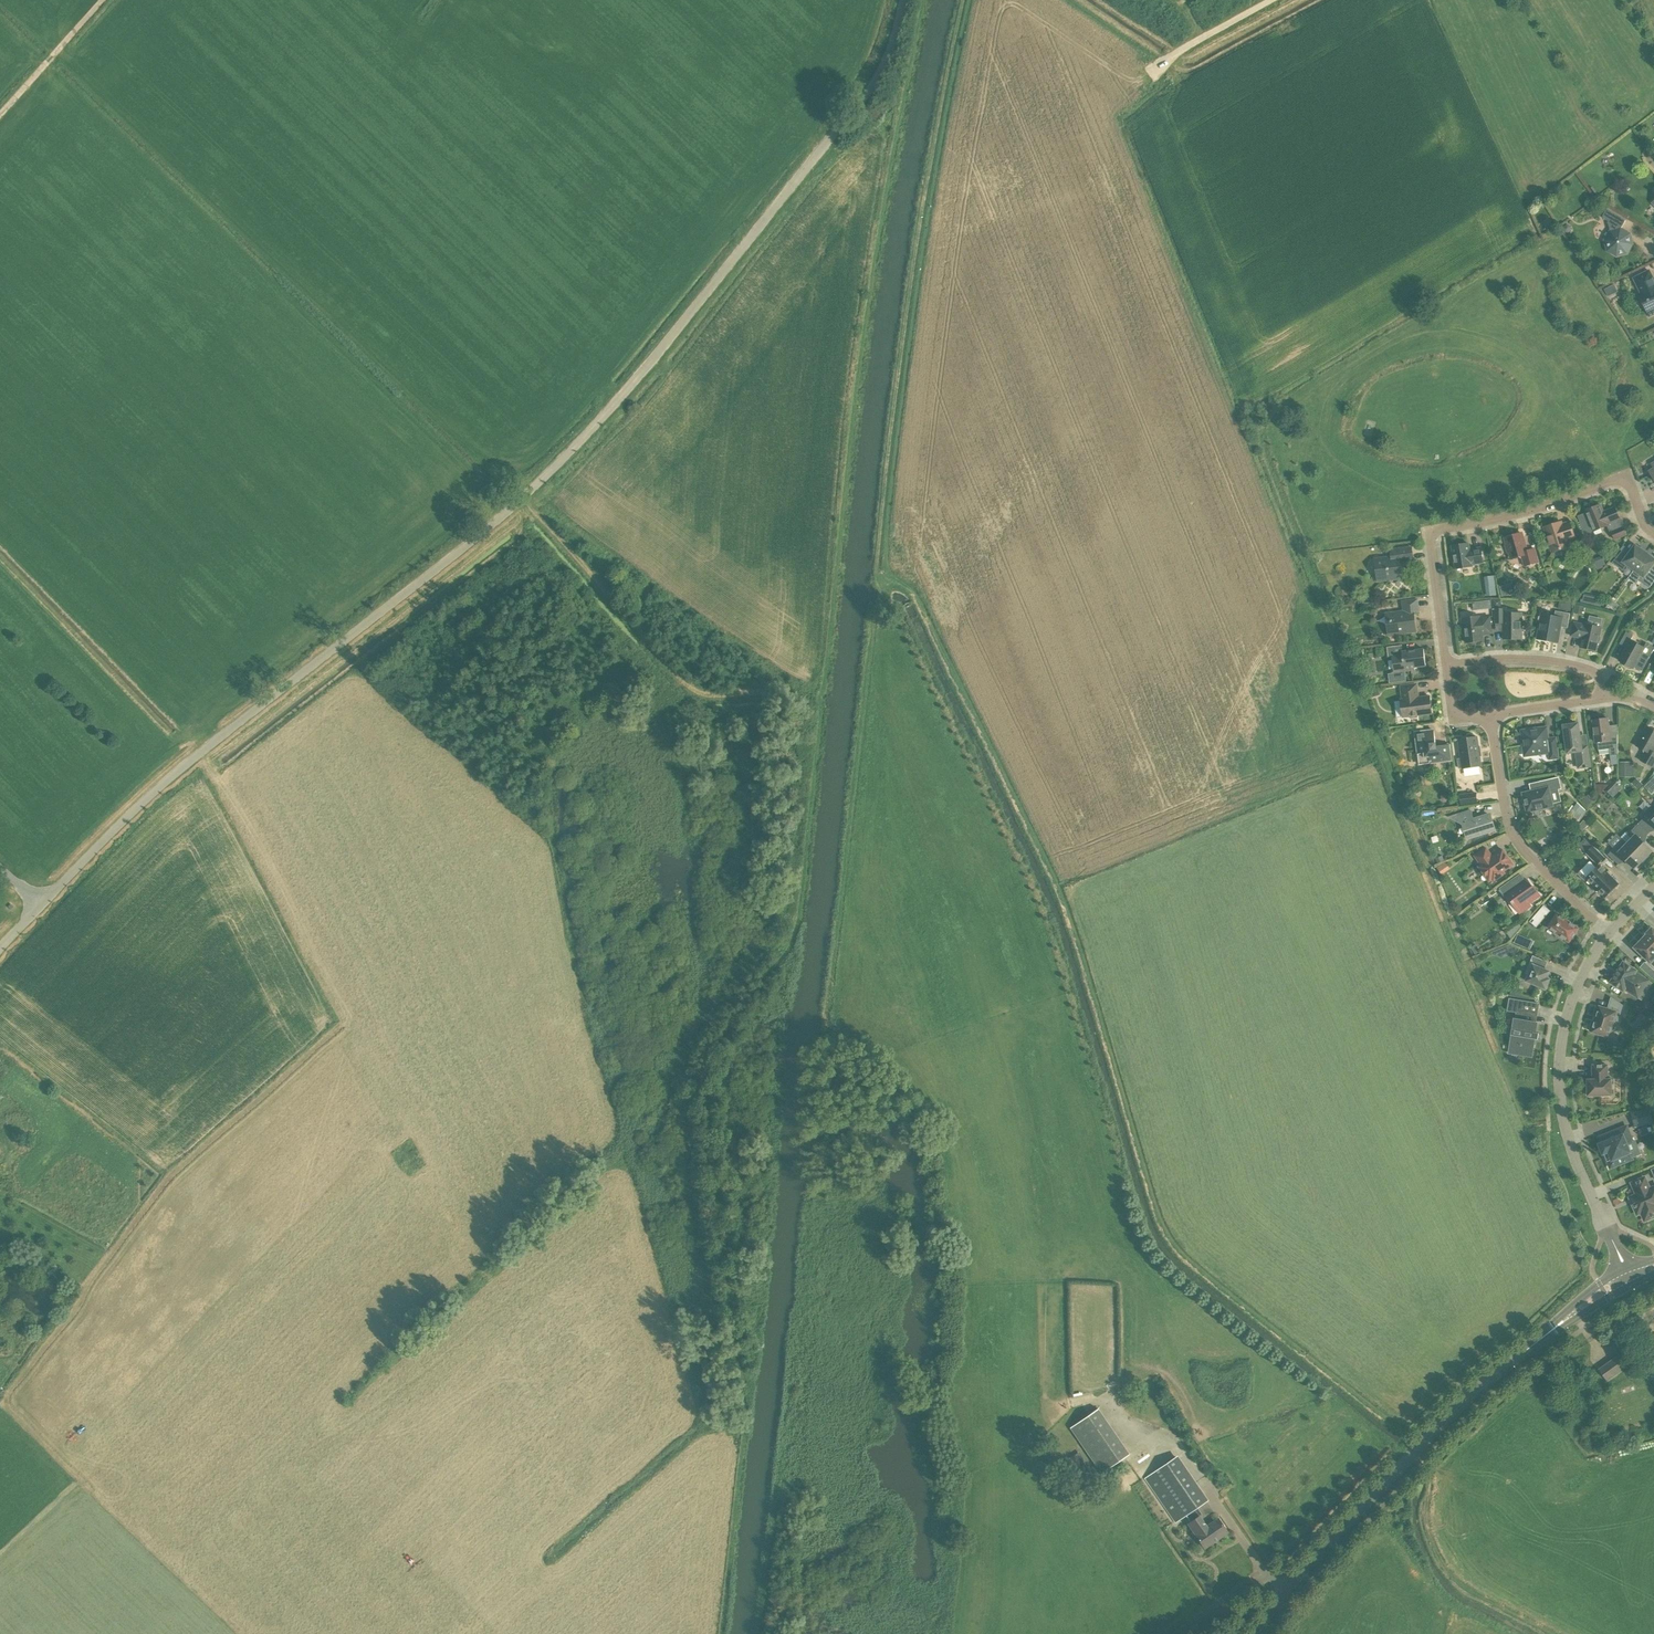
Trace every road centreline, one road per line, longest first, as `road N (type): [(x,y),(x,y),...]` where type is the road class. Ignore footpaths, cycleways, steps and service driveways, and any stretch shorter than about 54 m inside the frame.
road 1 (unclassified): [(0,955),(130,815),(484,536),(620,402),(858,107),(888,60),(905,0)]
road 2 (tertiary): [(1283,1593),(1459,1408),(1630,1276)]
road 3 (residential): [(1653,531),(1622,479),(1535,512),(1436,534),(1449,666)]
road 4 (residential): [(1630,1276),(1567,1121),(1561,1078),(1568,1016),(1611,936)]
road 5 (residential): [(1611,936),(1509,827),(1494,718)]
road 6 (residential): [(1605,699),(1598,677),(1557,662),(1449,666)]
road 7 (track): [(106,0),(0,119)]
road 8 (track): [(1273,0),(1168,63)]

